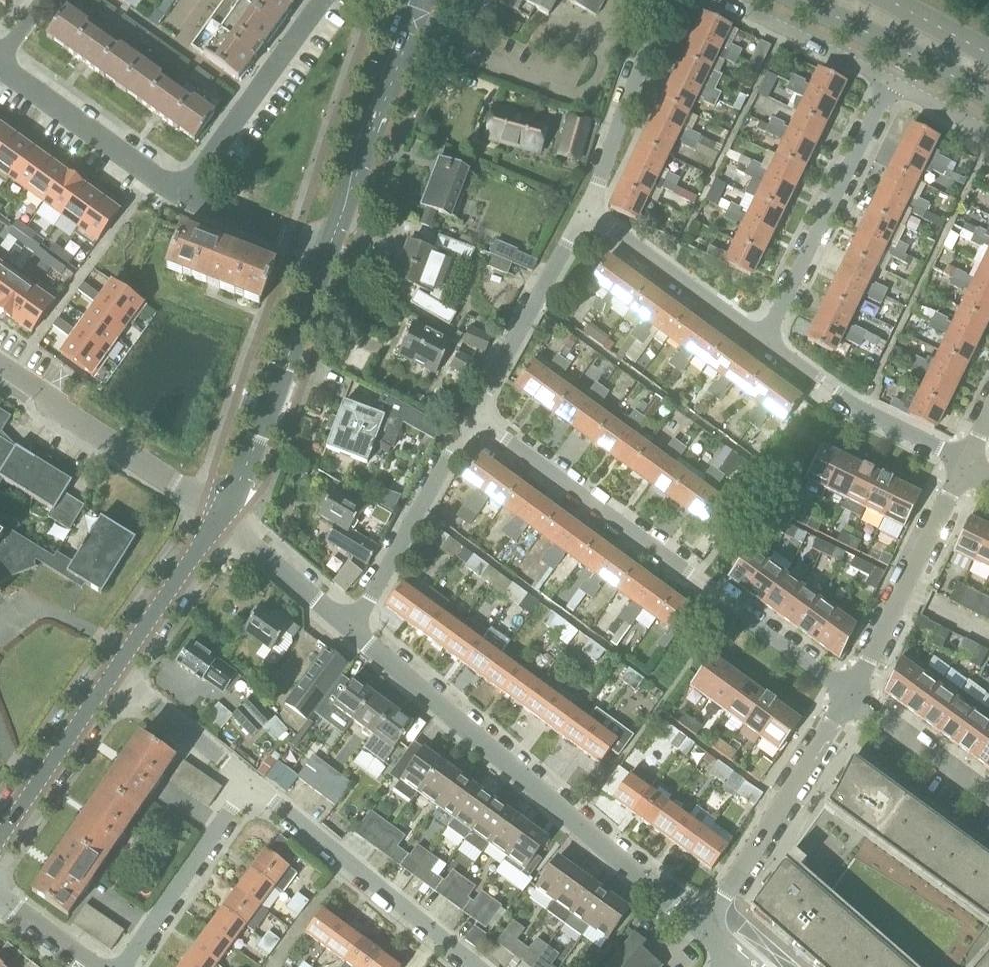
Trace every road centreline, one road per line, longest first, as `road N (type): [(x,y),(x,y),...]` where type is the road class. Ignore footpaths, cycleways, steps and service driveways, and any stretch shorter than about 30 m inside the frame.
road 1 (residential): [(851,693),(473,415)]
road 2 (residential): [(705,926),(353,629)]
road 3 (tertiary): [(220,515),(330,248)]
road 4 (residential): [(473,966),(249,784)]
road 5 (residential): [(764,341),(891,82)]
road 6 (residential): [(705,926),(851,693)]
road 7 (residential): [(0,364),(220,515)]
road 8 (tertiary): [(330,248),(418,0)]
road 9 (residential): [(851,693),(966,465)]
road 10 (residential): [(353,629),(473,415)]
road 11 (residential): [(966,465),(860,409),(764,341)]
road 12 (residential): [(324,0),(186,193)]
road 13 (residential): [(473,415),(584,213)]
road 14 (residential): [(186,193),(0,61)]
road 15 (residential): [(584,213),(664,0)]
road 16 (residential): [(123,966),(249,784)]
road 17 (residential): [(764,341),(584,213)]
road 18 (primary): [(805,0),(988,95)]
road 19 (tertiary): [(0,841),(115,675)]
road 20 (tertiary): [(115,675),(220,515)]
road 21 (residential): [(731,0),(891,82)]
road 22 (residential): [(353,629),(220,515)]
road 23 (residential): [(249,784),(115,675)]
road 24 (residential): [(988,796),(851,693)]
road 25 (residential): [(330,248),(186,193)]

